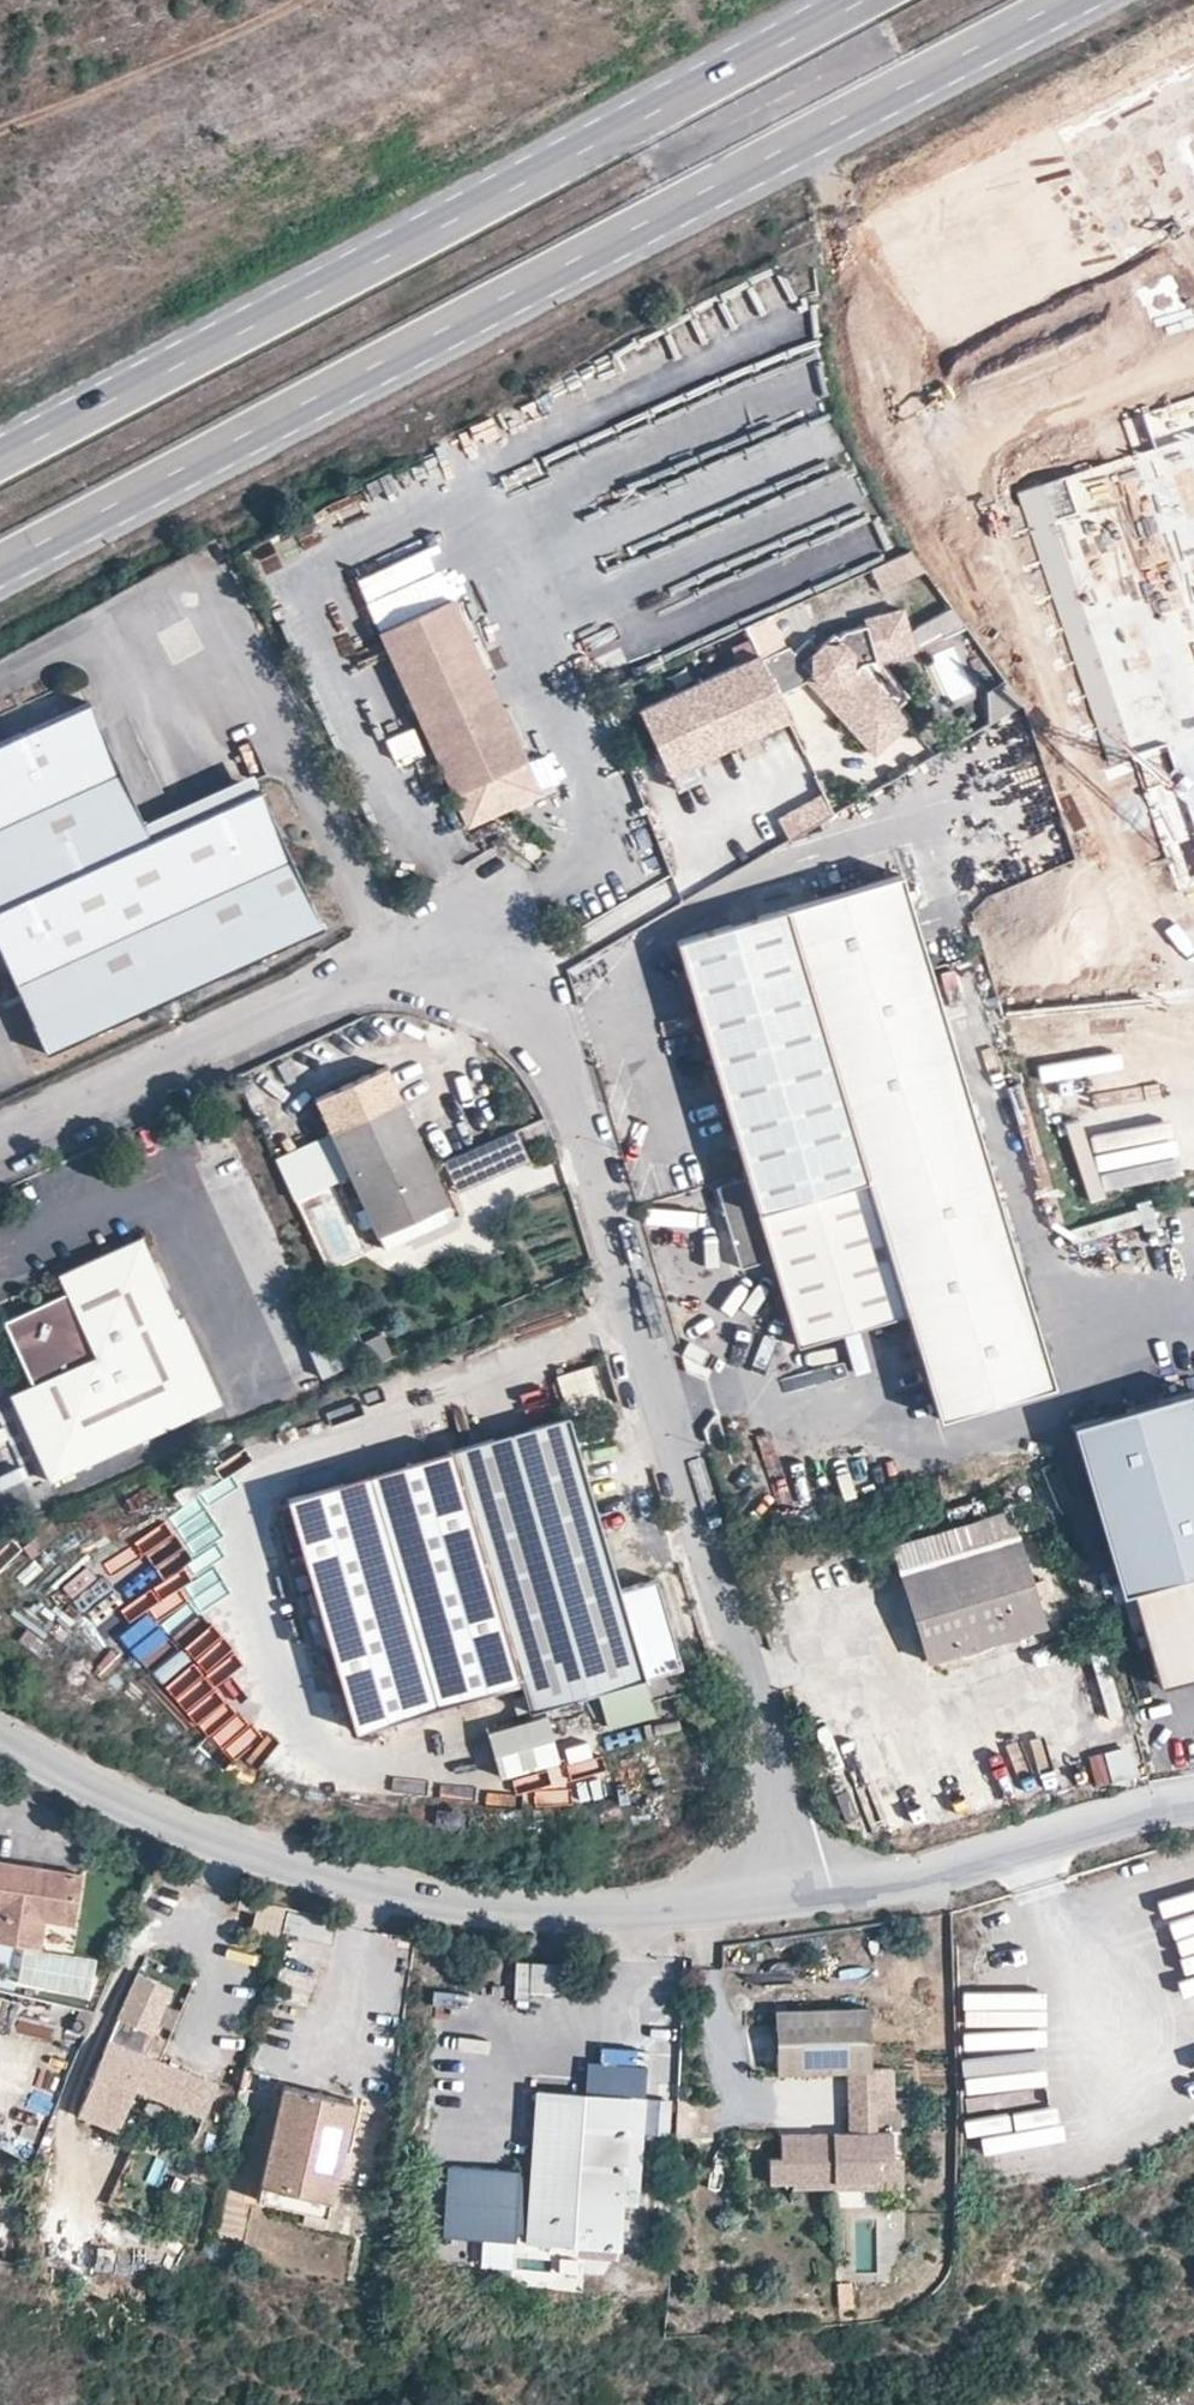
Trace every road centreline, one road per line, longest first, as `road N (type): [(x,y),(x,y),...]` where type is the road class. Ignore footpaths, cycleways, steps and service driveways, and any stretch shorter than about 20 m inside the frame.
road 1 (residential): [(0,1140),(334,990),(377,980),(424,978),(472,991),(548,1044),(570,1089),(746,1685),(773,1789),(782,1889)]
road 2 (primary): [(0,564),(1063,0)]
road 3 (primary): [(851,0),(0,452)]
road 4 (residential): [(0,1740),(179,1830),(367,1890),(577,1919),(715,1906),(782,1889)]
road 5 (residential): [(782,1889),(959,1869),(1193,1811)]

